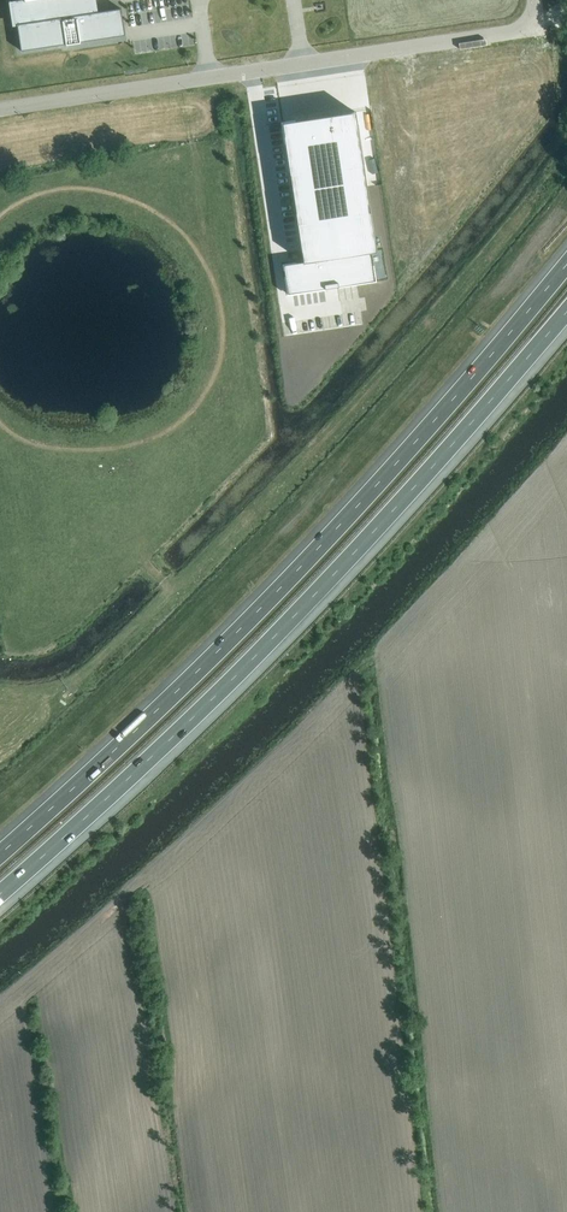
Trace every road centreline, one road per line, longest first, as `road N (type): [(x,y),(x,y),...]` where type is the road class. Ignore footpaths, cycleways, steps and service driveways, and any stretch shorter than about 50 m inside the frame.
road 1 (motorway): [(566,263),(330,534),(0,853)]
road 2 (motorway): [(0,894),(194,717),(333,575),(566,309)]
road 3 (unclassified): [(0,109),(515,32),(528,25),(536,0)]

